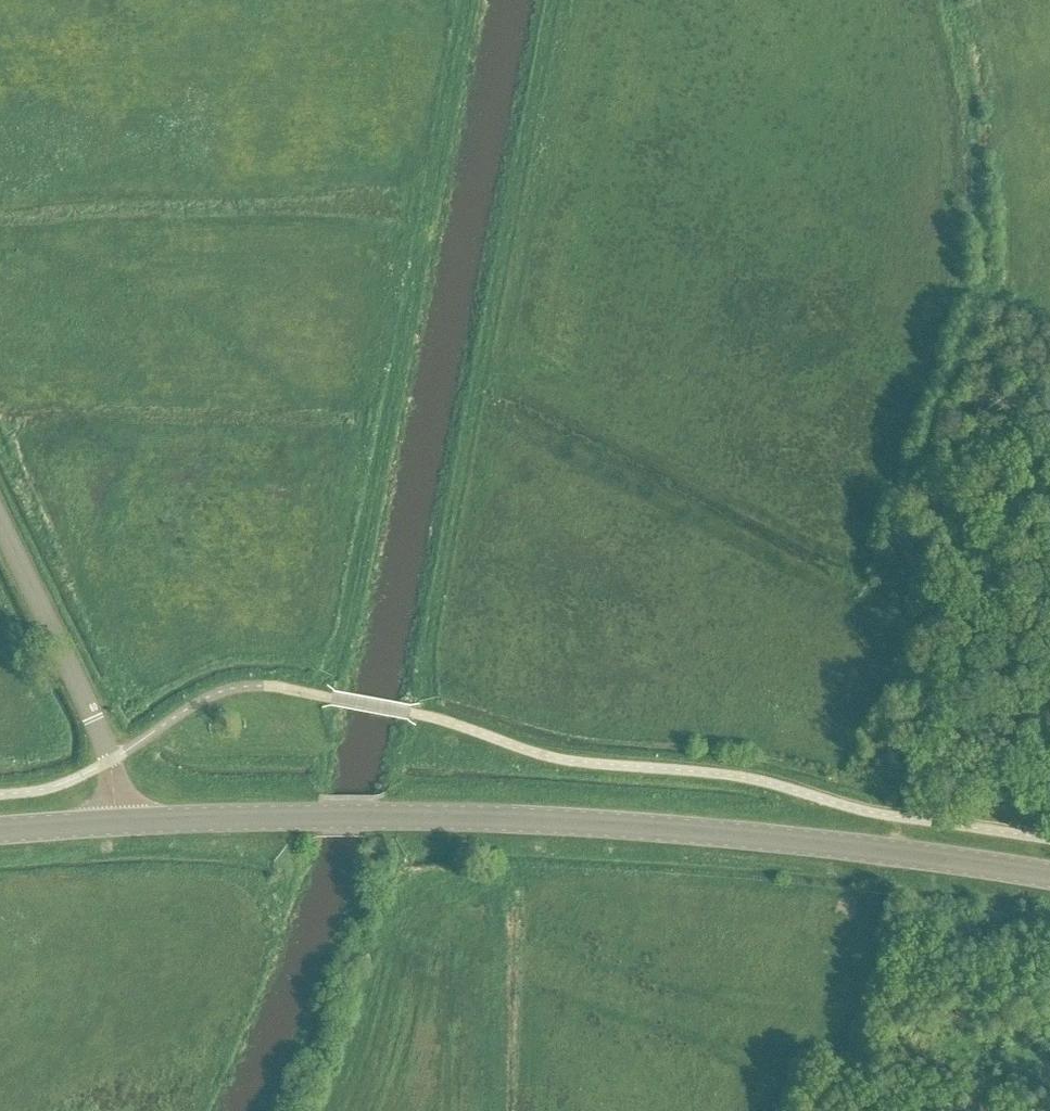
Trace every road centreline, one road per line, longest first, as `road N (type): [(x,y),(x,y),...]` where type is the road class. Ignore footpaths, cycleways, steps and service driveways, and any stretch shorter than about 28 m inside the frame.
road 1 (tertiary): [(1049,876),(823,845),(574,824),(308,820)]
road 2 (unclassified): [(115,822),(113,761),(0,518)]
road 3 (tertiary): [(115,822),(308,820)]

